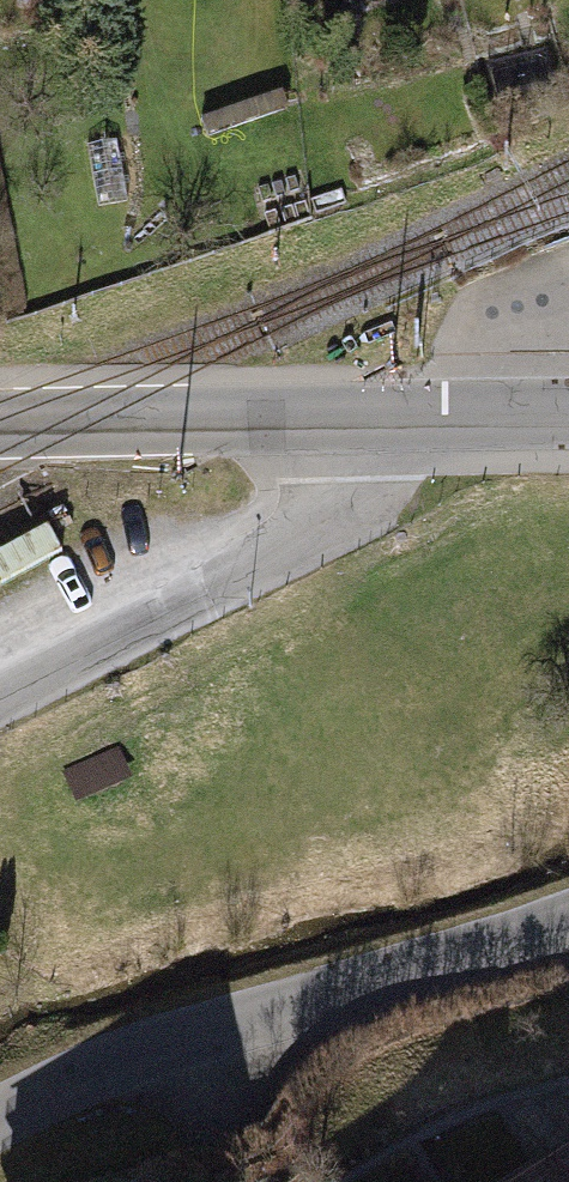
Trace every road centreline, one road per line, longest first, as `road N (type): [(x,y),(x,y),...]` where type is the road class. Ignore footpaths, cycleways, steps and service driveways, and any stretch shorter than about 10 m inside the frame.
road 1 (residential): [(0,1120),(144,1054),(568,924)]
road 2 (residential): [(0,696),(316,526),(342,420)]
road 3 (tertiary): [(0,428),(342,420)]
road 4 (tertiary): [(342,420),(568,415)]

